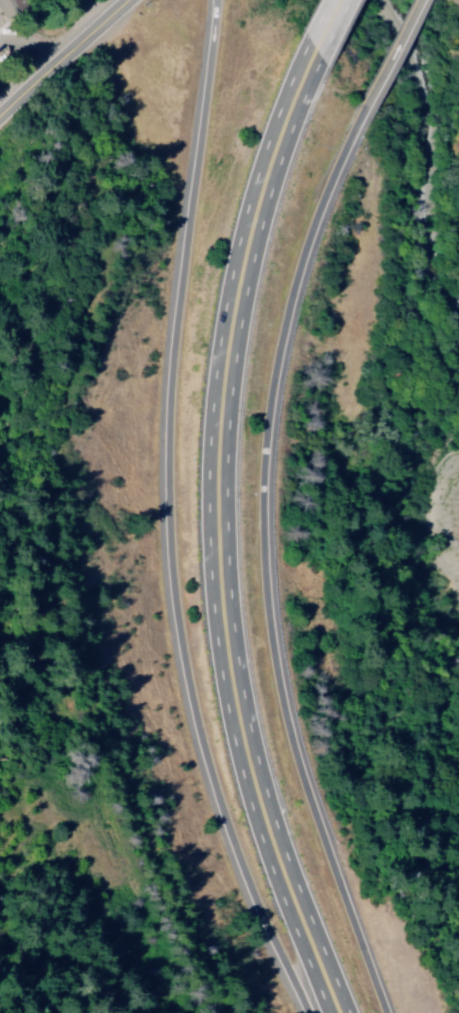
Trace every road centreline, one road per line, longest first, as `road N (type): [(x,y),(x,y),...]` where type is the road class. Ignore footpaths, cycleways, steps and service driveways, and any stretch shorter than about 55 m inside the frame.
road 1 (trunk): [(210,0),(169,299),(158,514),(225,838),(310,1012)]
road 2 (trunk): [(344,1012),(249,747),(230,670),(216,496),(246,239),(316,47)]
road 3 (trunk): [(385,1012),(282,695),(268,446),(300,288),(381,77)]
road 4 (secondary): [(0,116),(126,0)]

